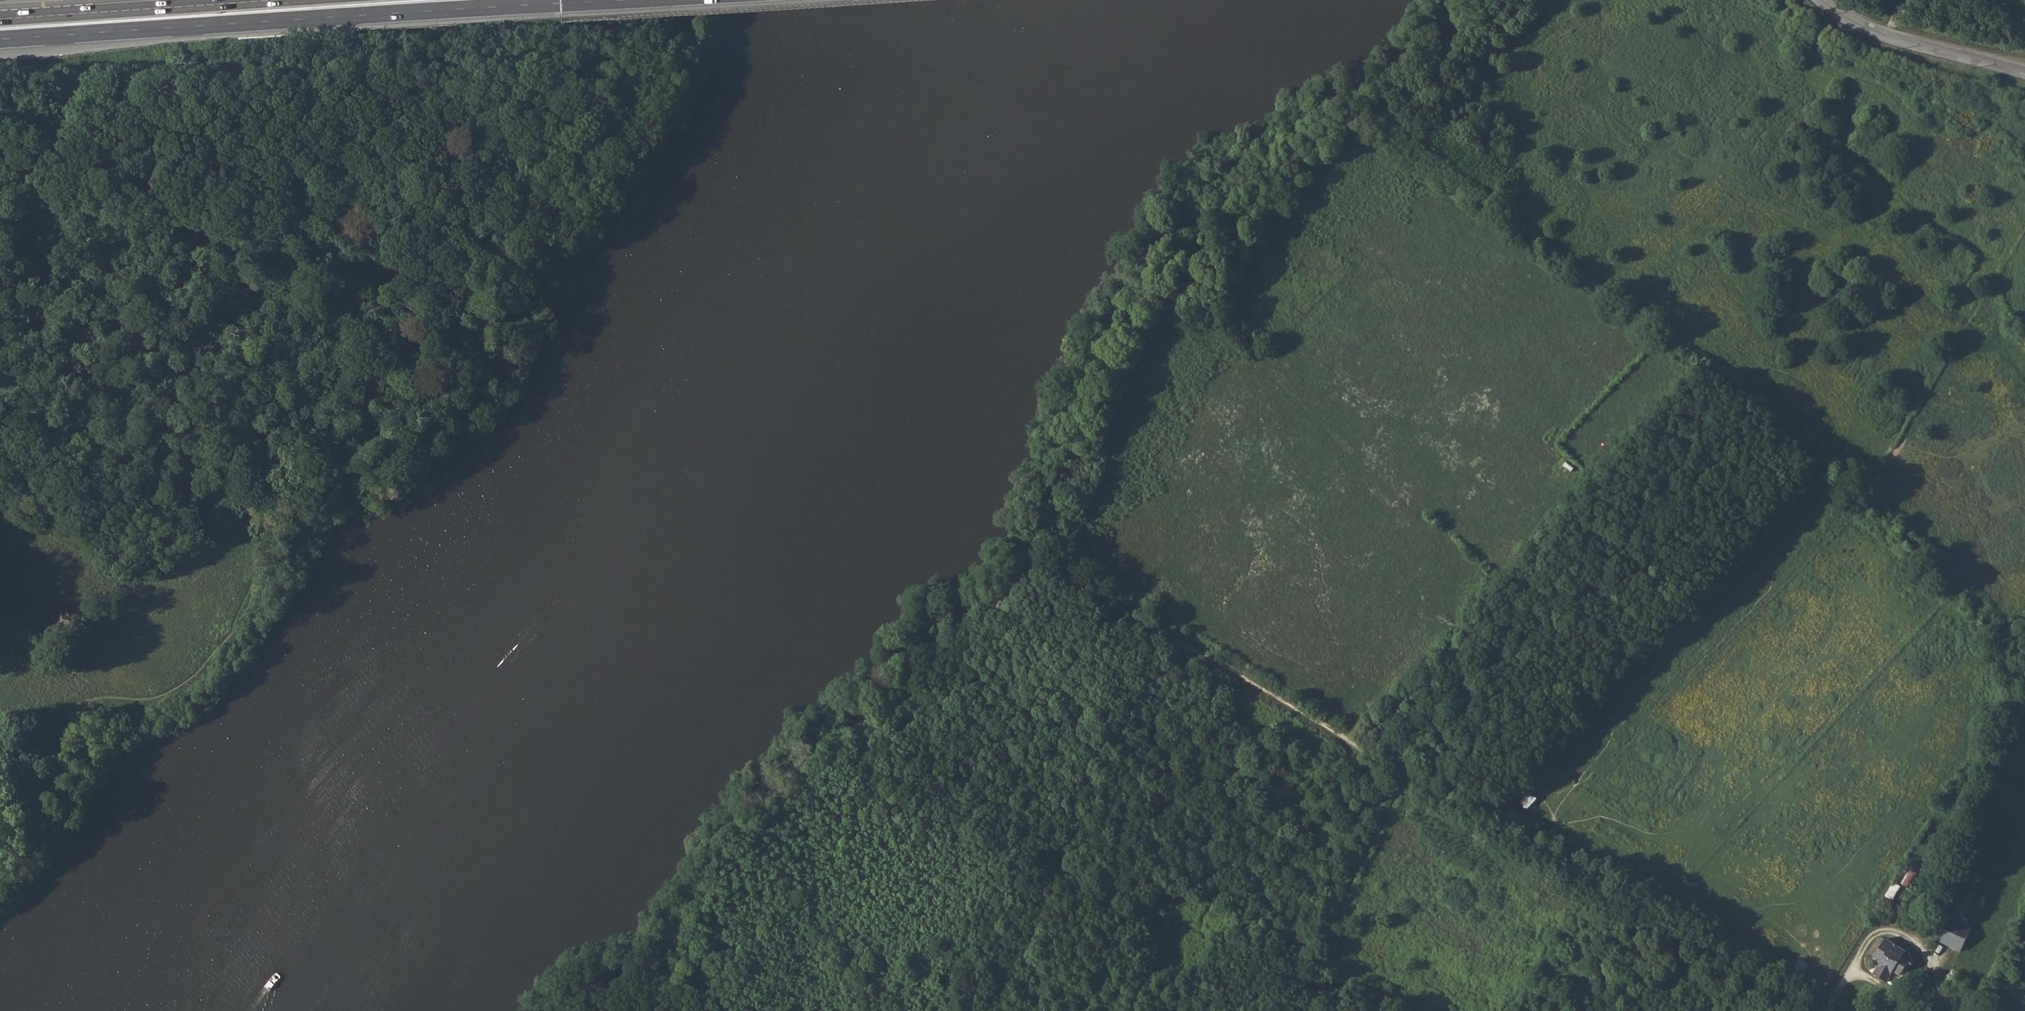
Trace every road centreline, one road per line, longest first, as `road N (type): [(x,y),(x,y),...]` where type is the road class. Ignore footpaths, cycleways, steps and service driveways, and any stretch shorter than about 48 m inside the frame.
road 1 (motorway): [(0,39),(591,0)]
road 2 (motorway): [(250,0),(0,17)]
road 3 (residential): [(1819,0),(1856,25),(2024,73)]

